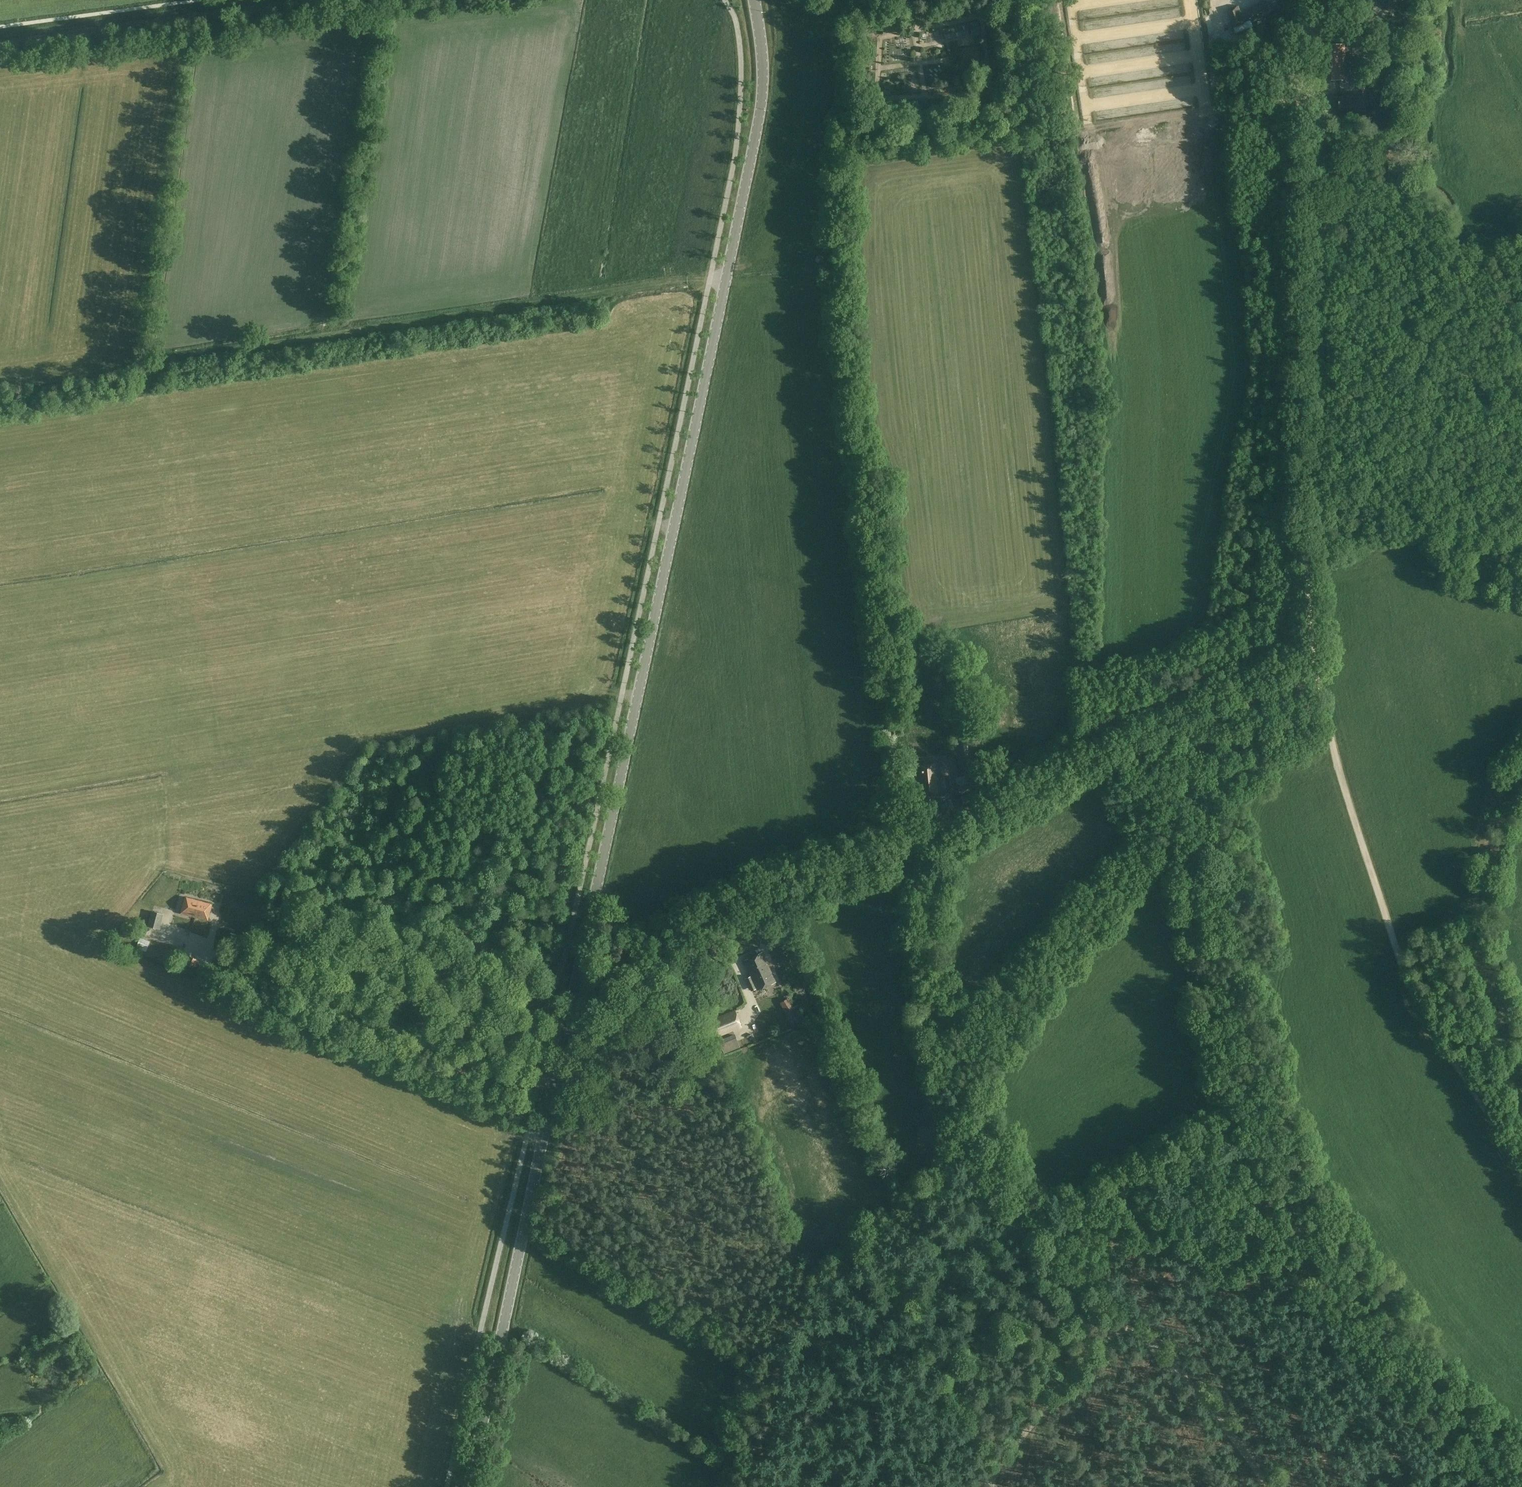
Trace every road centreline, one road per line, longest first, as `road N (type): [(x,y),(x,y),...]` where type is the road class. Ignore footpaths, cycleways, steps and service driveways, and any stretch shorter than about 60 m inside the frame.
road 1 (tertiary): [(470,1486),(744,205),(763,88),(756,0)]
road 2 (track): [(1312,651),(719,930),(551,1096),(276,974),(176,939)]
road 3 (track): [(1303,0),(1298,167),(1313,668),(1404,970),(1521,1179)]
road 4 (track): [(145,398),(148,371),(168,358),(728,274)]
road 5 (track): [(1302,99),(828,163)]
road 6 (track): [(1268,1486),(1204,1401),(1111,1316),(1120,1300),(1083,1263),(1081,1214),(1070,1194)]
road 7 (track): [(296,0),(0,43)]
road 8 (track): [(976,1486),(1118,1323)]

